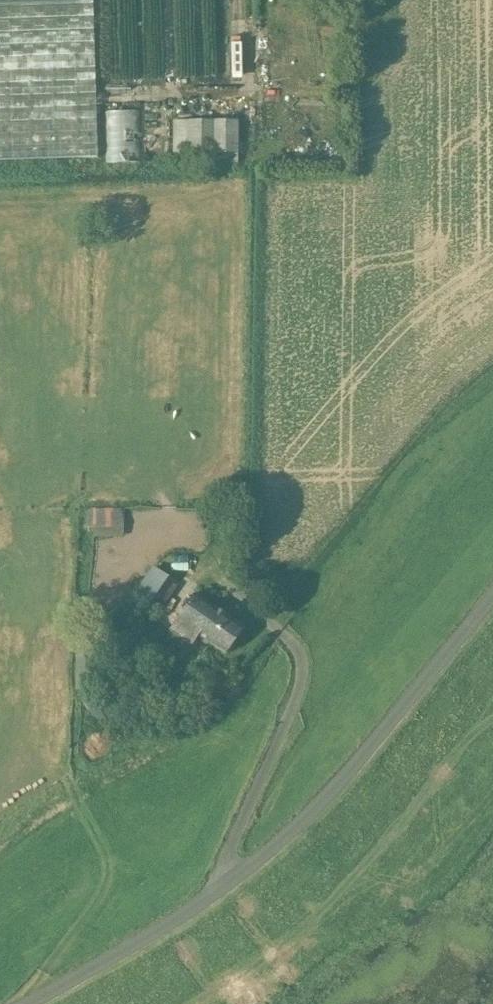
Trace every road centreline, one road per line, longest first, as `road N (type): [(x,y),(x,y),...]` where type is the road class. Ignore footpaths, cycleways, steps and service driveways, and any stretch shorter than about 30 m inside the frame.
road 1 (unclassified): [(492,595),(336,785),(265,854),(37,1003)]

